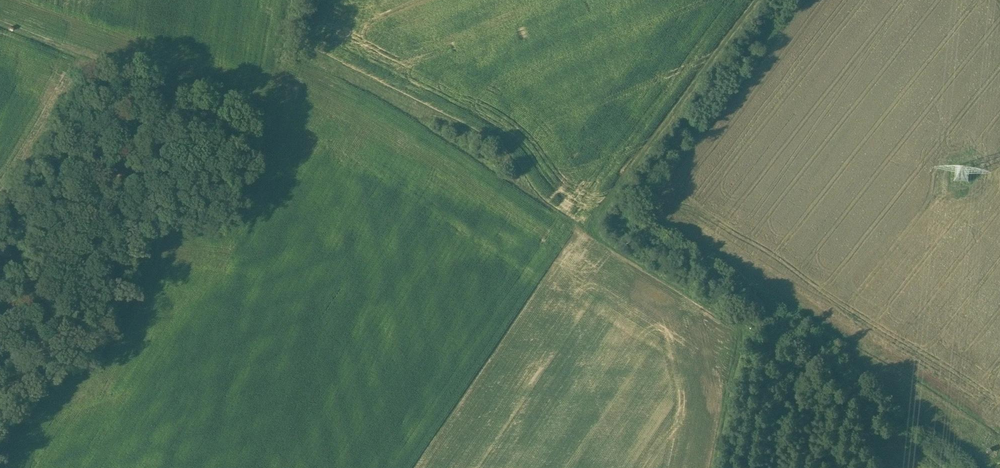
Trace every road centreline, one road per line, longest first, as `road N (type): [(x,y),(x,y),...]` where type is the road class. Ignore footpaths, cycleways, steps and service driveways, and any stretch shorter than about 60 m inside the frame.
road 1 (track): [(763,0),(665,127),(614,215)]
road 2 (track): [(0,23),(239,119)]

